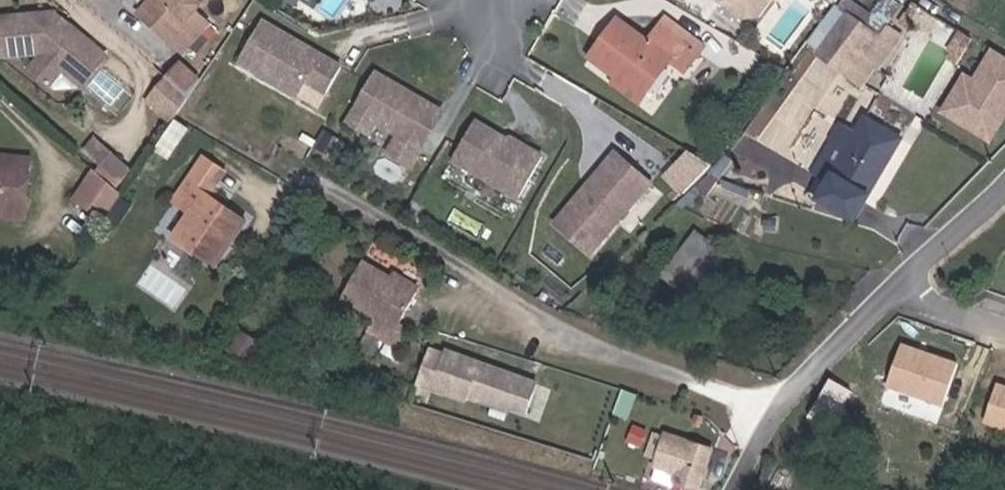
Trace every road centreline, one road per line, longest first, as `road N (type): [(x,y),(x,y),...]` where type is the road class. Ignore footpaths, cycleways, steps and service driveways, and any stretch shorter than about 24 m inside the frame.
road 1 (unclassified): [(304,178),(550,330),(725,391),(779,396),(830,361),(898,286)]
road 2 (unclassified): [(898,286),(1004,167)]

